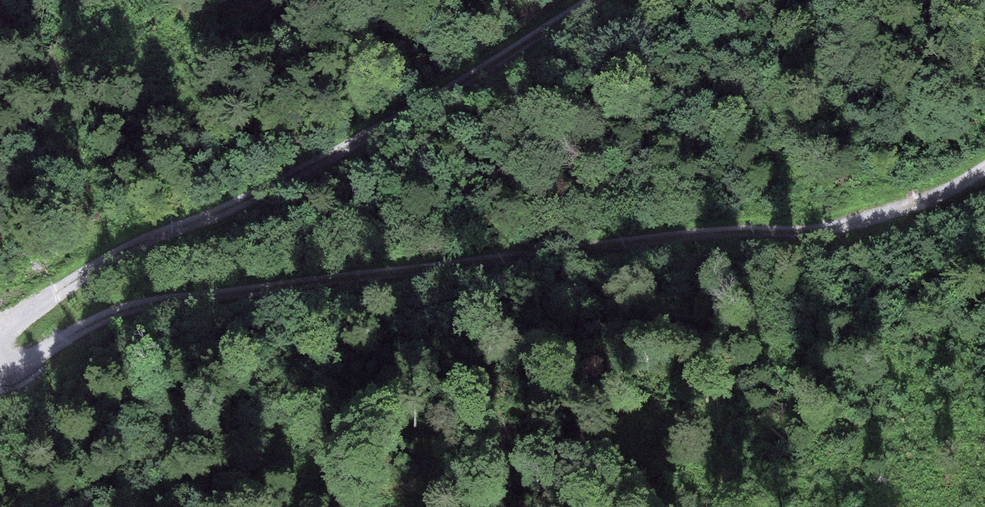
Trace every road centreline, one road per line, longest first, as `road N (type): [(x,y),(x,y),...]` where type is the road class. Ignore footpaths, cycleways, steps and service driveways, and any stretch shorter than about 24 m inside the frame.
road 1 (track): [(984,156),(880,221),(121,314),(0,372)]
road 2 (track): [(0,329),(126,247),(595,0)]

